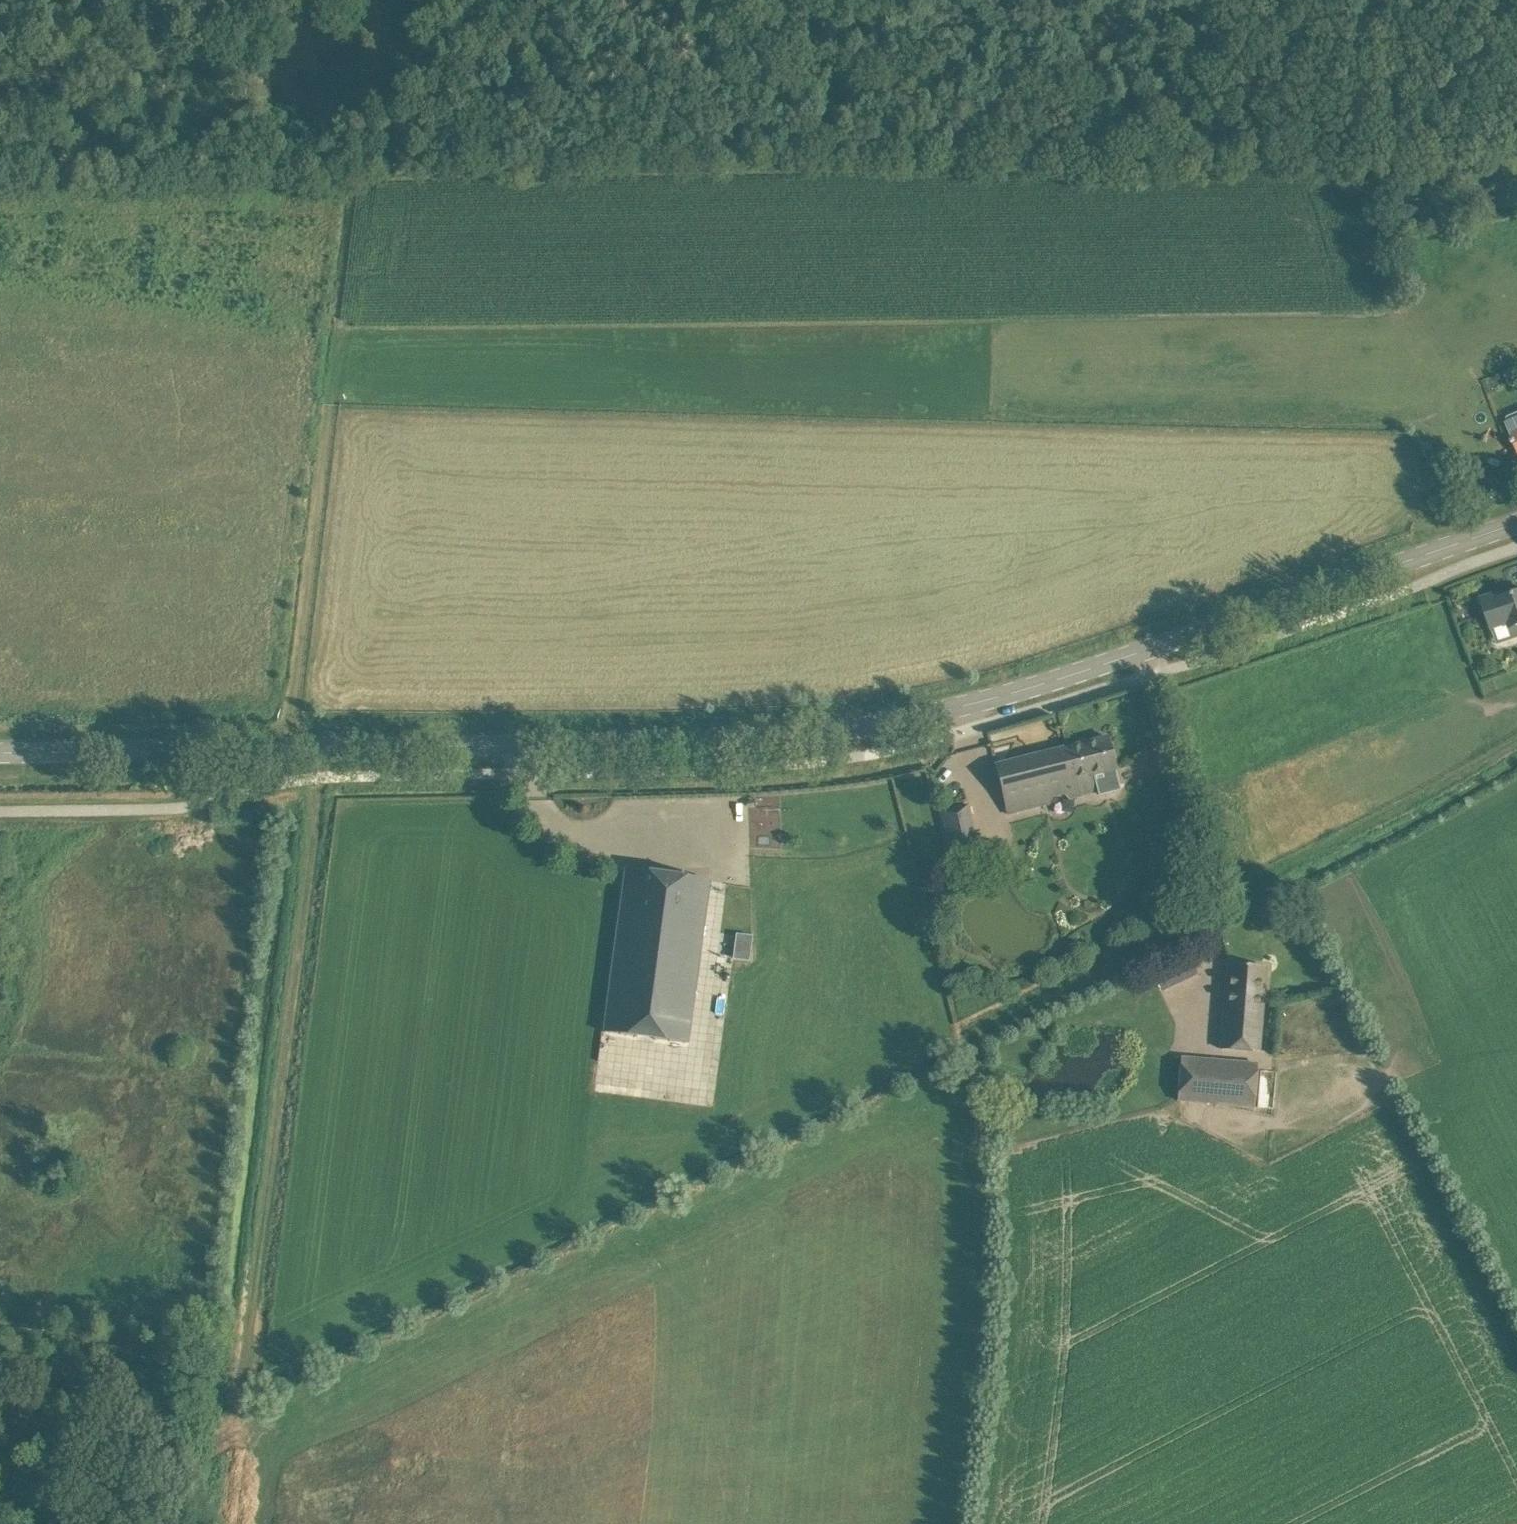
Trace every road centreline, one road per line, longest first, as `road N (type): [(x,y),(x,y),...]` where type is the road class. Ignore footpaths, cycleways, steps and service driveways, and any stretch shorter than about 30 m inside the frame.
road 1 (tertiary): [(0,753),(520,748),(839,731),(967,708),(1516,527)]
road 2 (track): [(244,1378),(314,748)]

